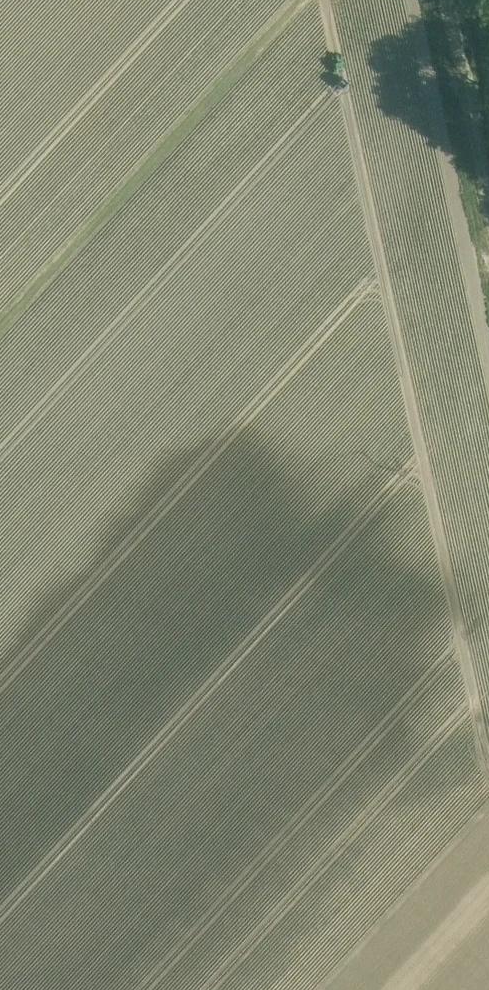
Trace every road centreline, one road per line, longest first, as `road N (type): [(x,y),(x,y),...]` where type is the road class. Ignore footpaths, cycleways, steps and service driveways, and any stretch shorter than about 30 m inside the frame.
road 1 (track): [(0,319),(293,0)]

